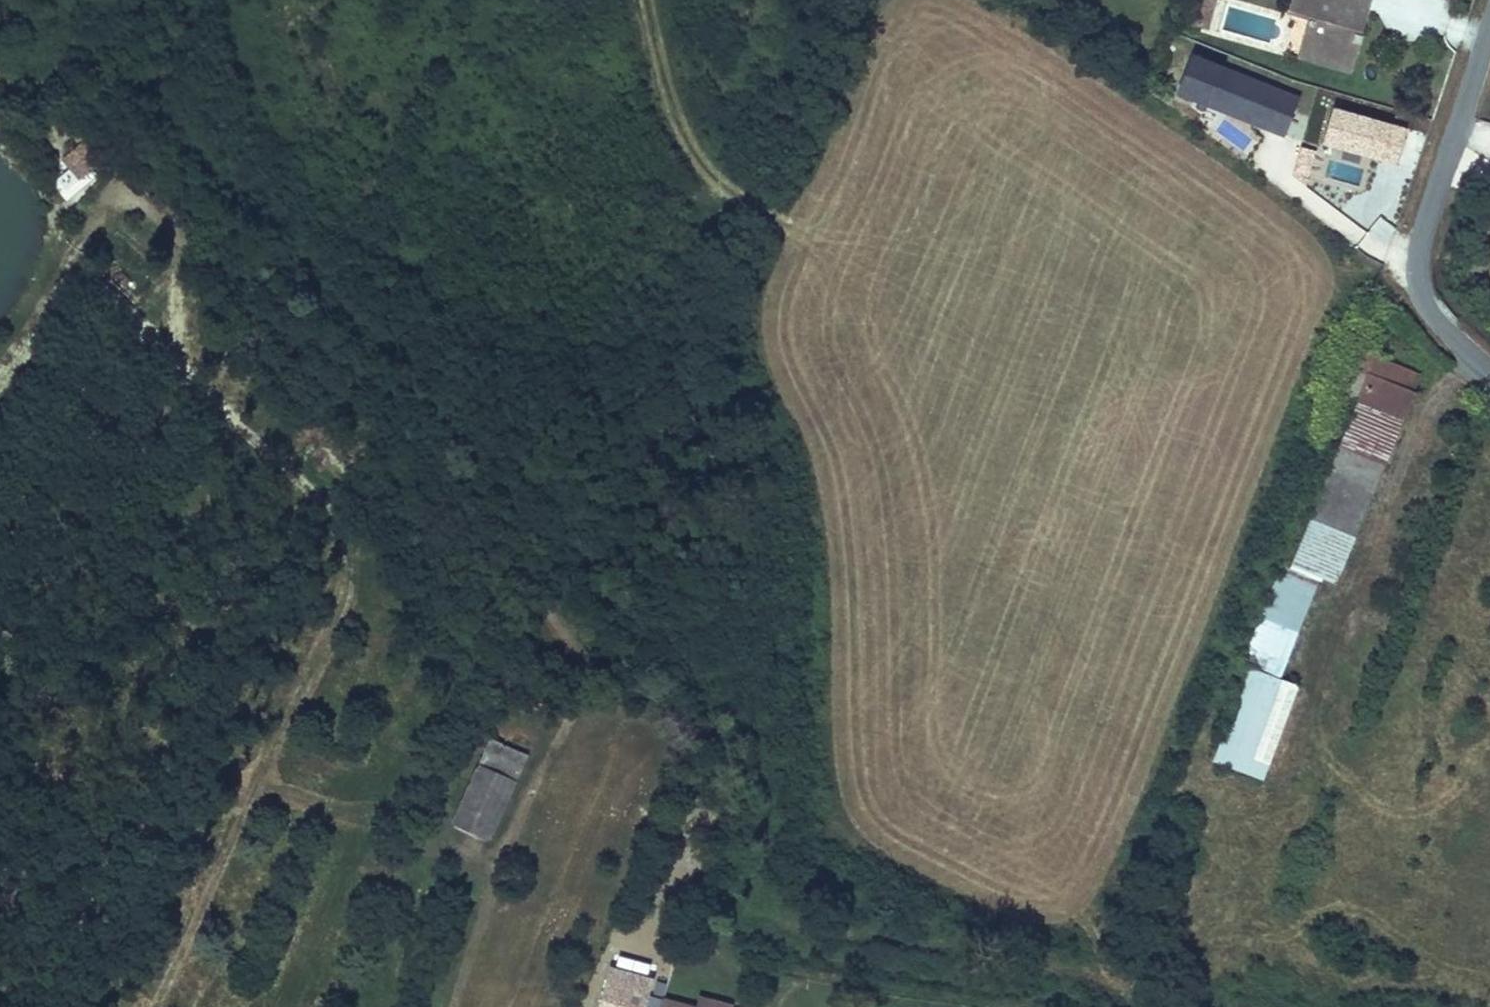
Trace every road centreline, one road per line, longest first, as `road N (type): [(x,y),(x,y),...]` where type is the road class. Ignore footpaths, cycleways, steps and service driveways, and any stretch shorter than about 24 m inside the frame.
road 1 (unclassified): [(1489,14),(1422,259),(1432,302),(1489,356)]

